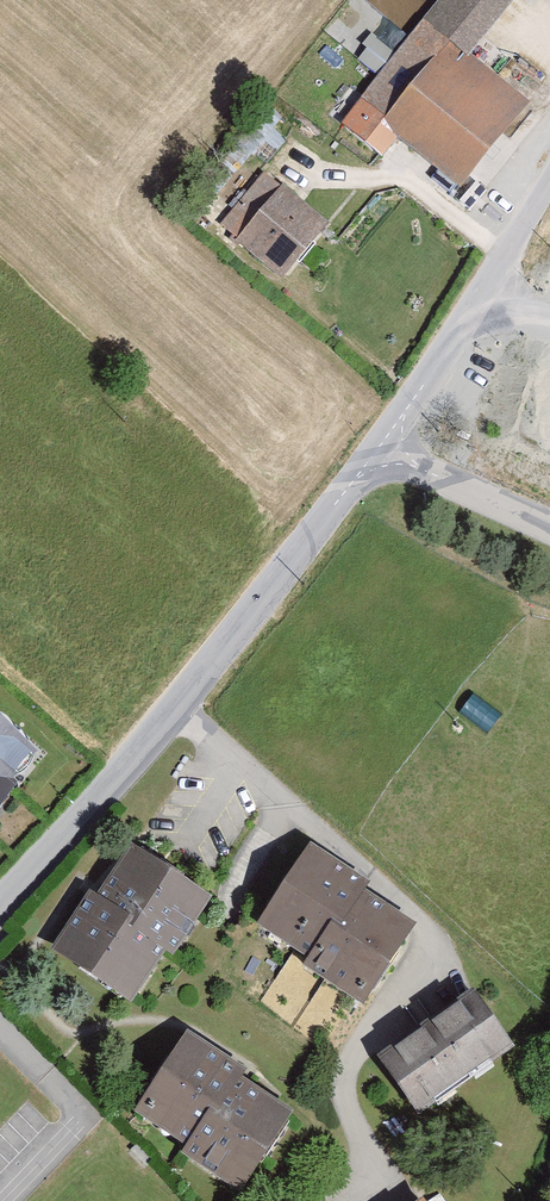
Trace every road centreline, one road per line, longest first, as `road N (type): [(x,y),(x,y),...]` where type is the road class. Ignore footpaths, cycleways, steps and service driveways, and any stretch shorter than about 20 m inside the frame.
road 1 (unclassified): [(380,447),(0,903)]
road 2 (unclassified): [(549,184),(380,447)]
road 3 (residential): [(12,1200),(85,1117),(0,1029)]
road 4 (residential): [(380,447),(549,526)]

